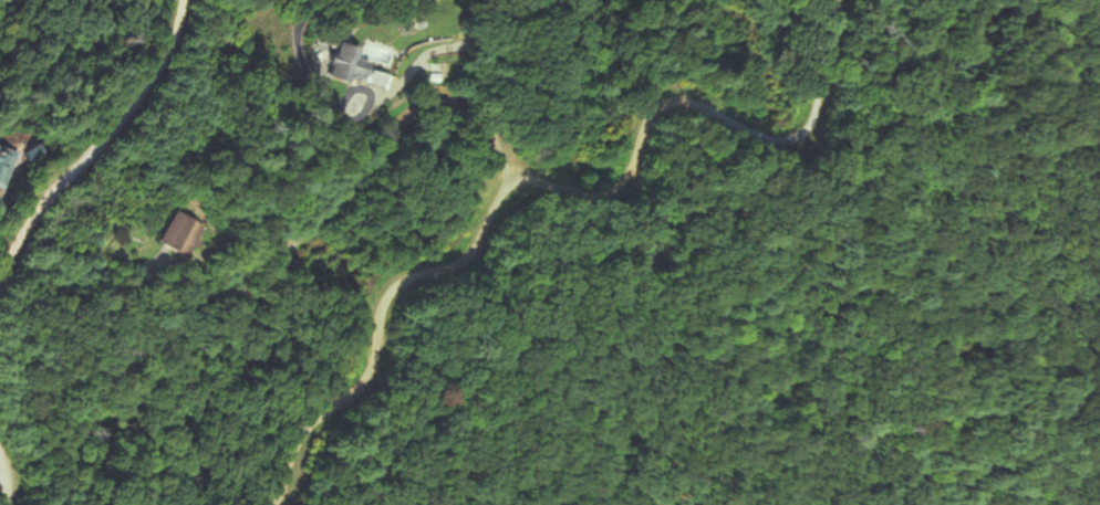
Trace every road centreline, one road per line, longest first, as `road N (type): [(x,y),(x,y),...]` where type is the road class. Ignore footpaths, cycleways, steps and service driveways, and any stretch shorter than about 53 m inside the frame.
road 1 (residential): [(266,504),(302,414),(369,348),(373,296),(385,276),(461,244),(473,191),(497,161),(531,162),(596,189),(612,179),(632,96),(651,74),(788,130),(807,103),(828,0)]
road 2 (residential): [(0,253),(20,225),(29,183),(45,161),(121,116),(190,0)]
road 3 (residential): [(497,161),(464,75),(455,25),(412,39),(397,59)]

